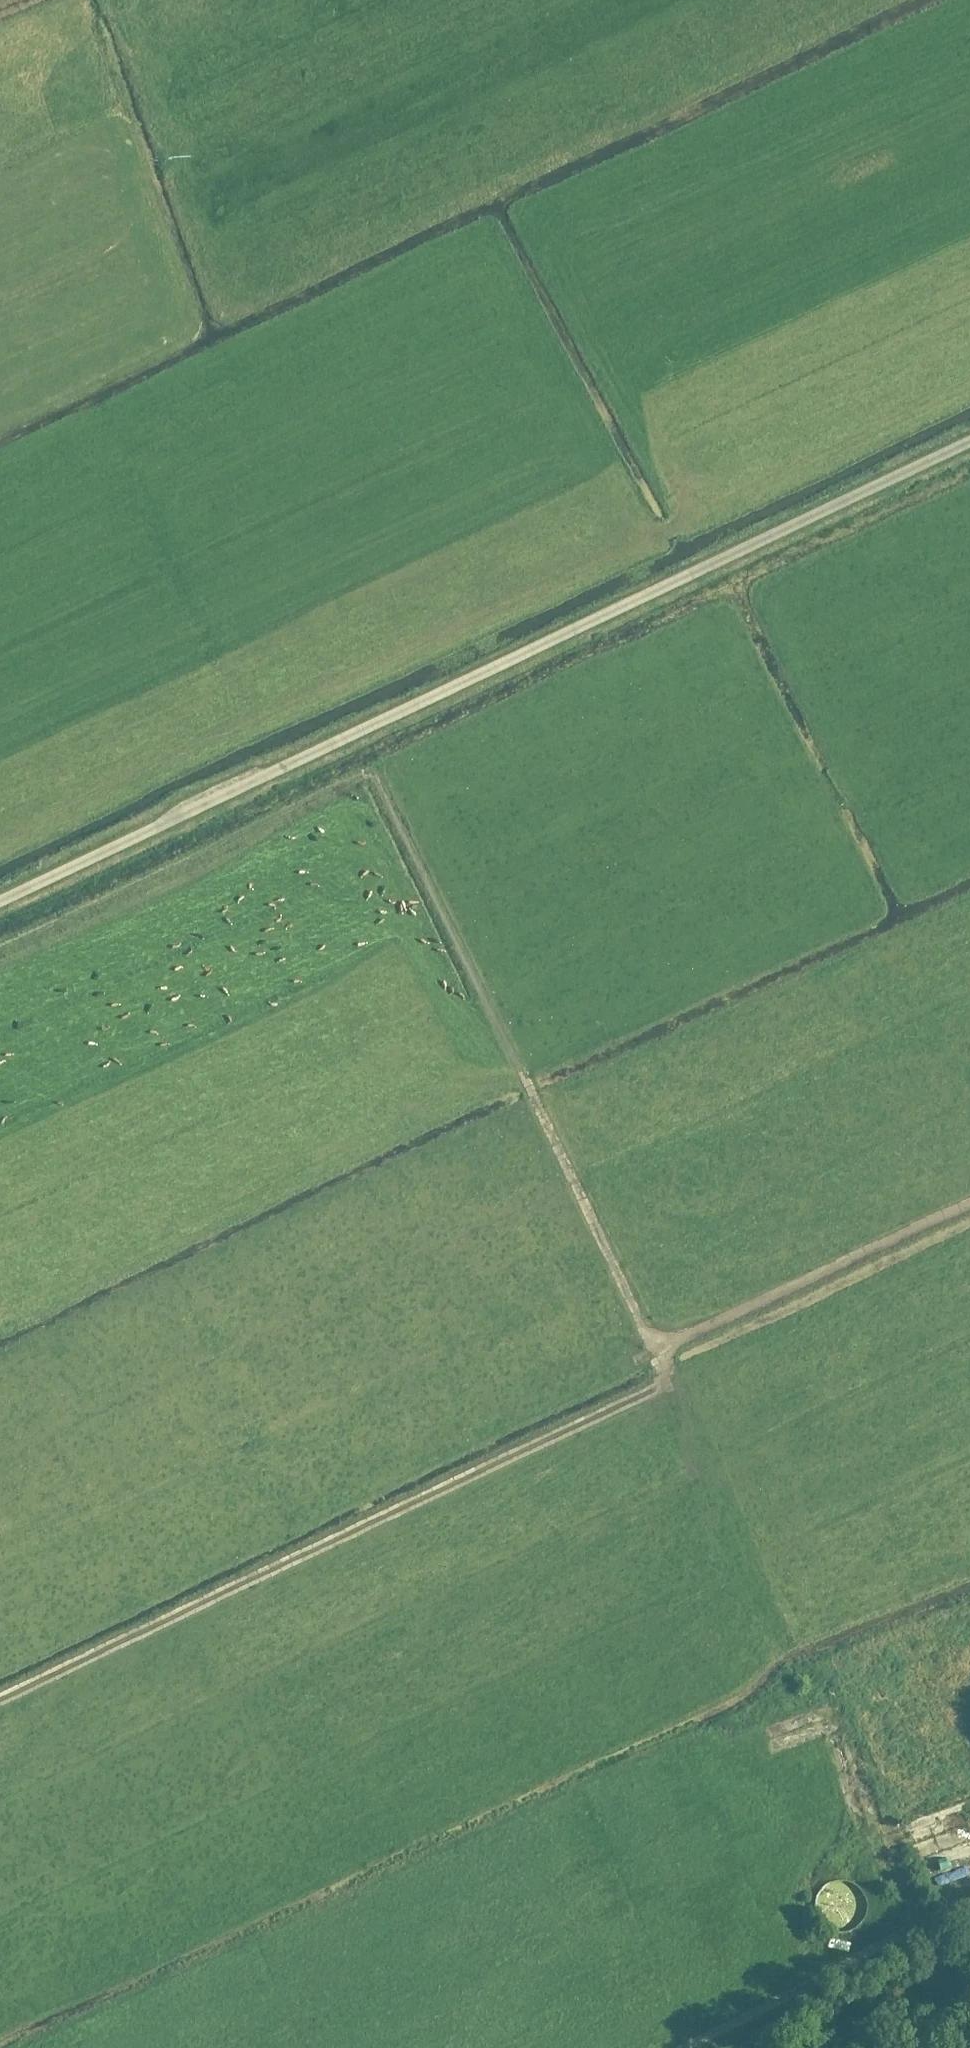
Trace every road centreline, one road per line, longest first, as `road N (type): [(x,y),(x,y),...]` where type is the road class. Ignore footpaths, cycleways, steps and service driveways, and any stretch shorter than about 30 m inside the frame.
road 1 (unclassified): [(0,904),(969,444)]

